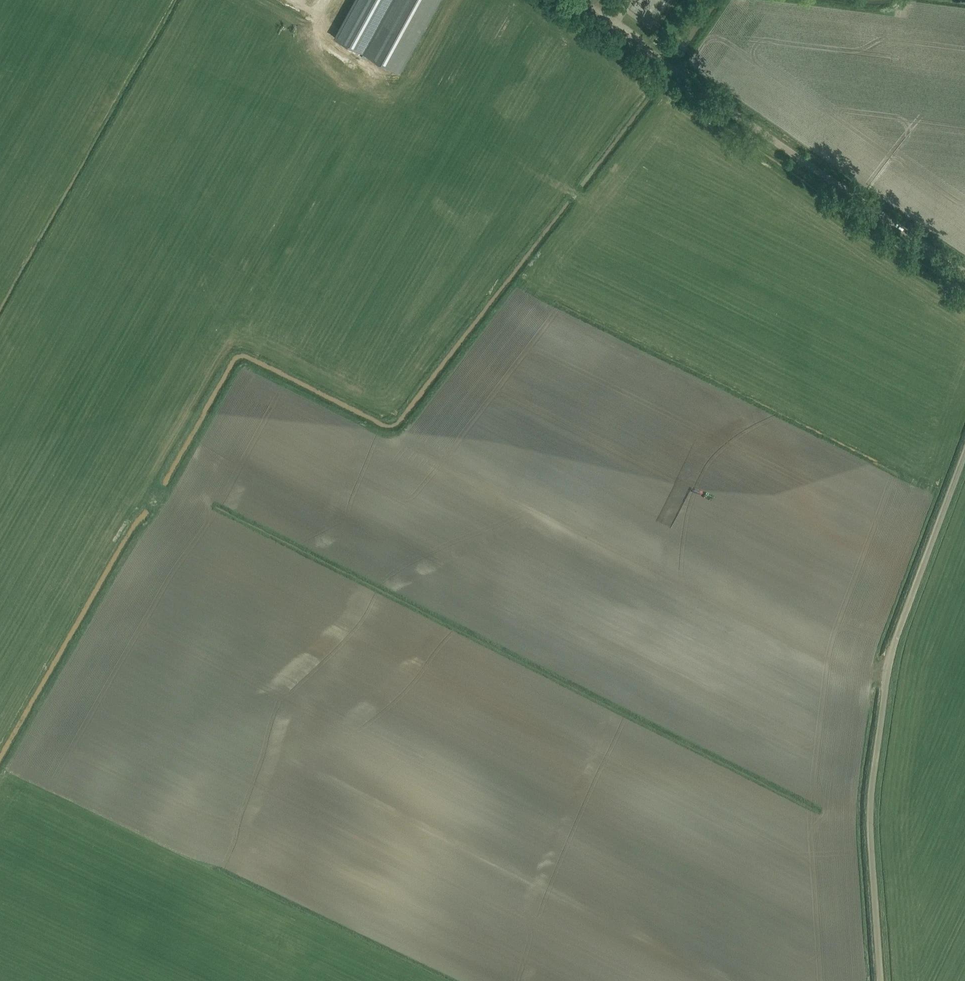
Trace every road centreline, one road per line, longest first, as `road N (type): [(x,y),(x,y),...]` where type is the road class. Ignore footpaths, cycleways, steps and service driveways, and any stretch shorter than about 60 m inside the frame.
road 1 (unclassified): [(881,980),(869,815),(885,683),(964,453)]
road 2 (unclassified): [(964,274),(571,0)]

